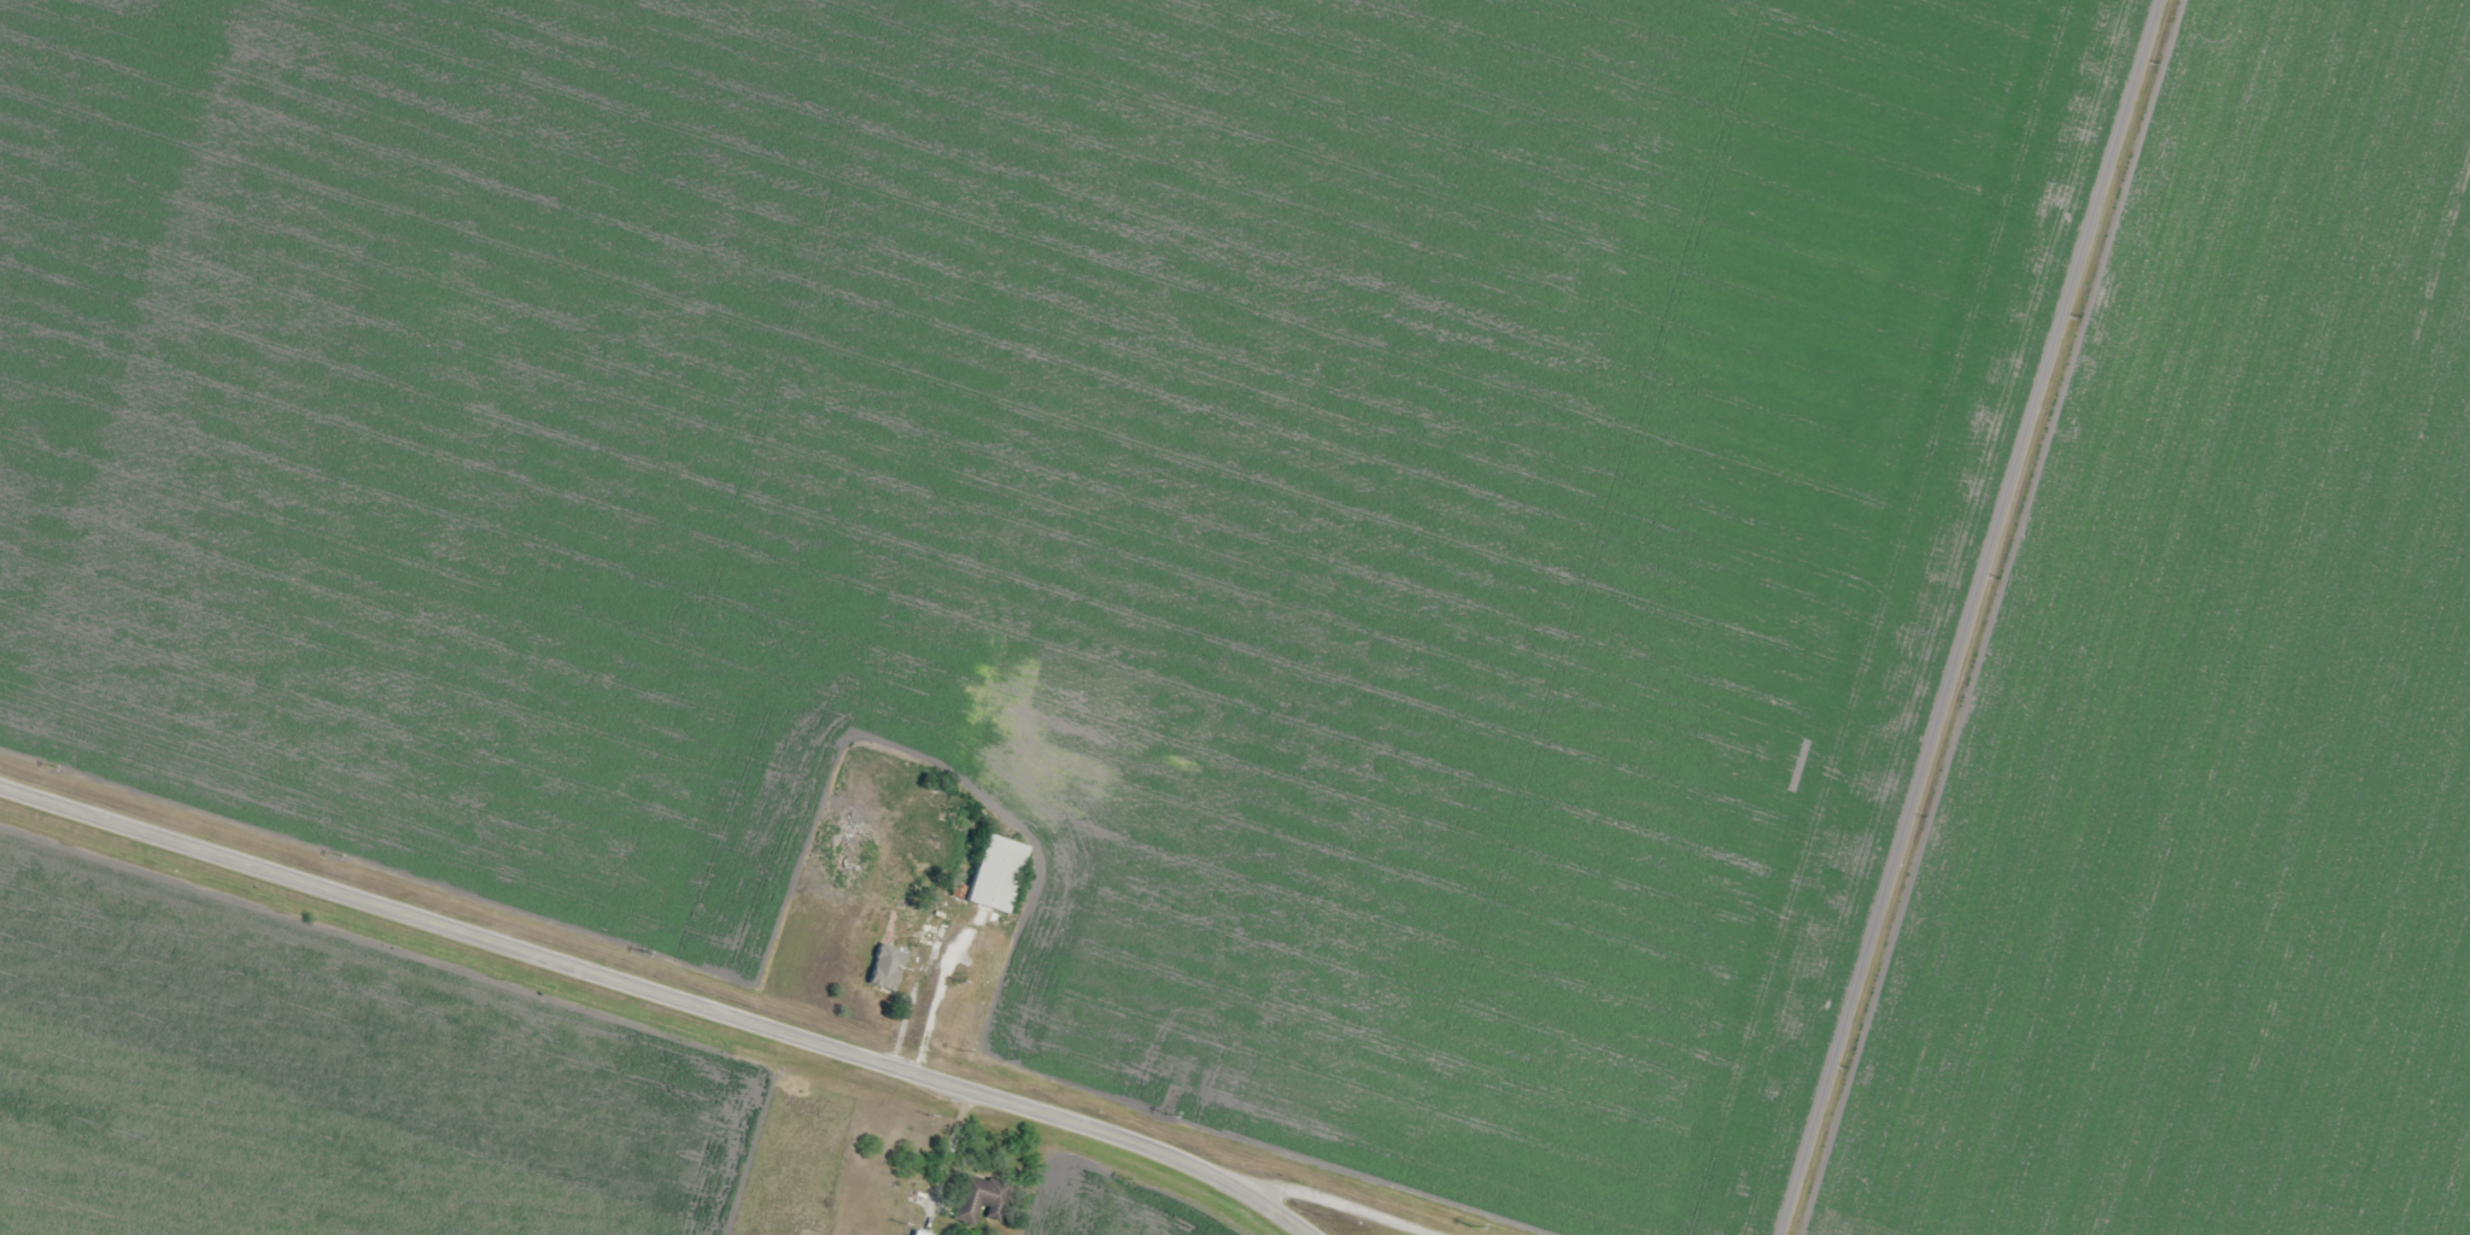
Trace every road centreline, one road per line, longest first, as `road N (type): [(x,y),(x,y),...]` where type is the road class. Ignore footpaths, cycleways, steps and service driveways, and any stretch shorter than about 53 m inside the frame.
road 1 (tertiary): [(1371,1234),(1324,1188),(1198,1113),(0,745)]
road 2 (residential): [(1802,1234),(2203,0)]
road 3 (residential): [(1534,1234),(1481,1217),(1324,1188)]

